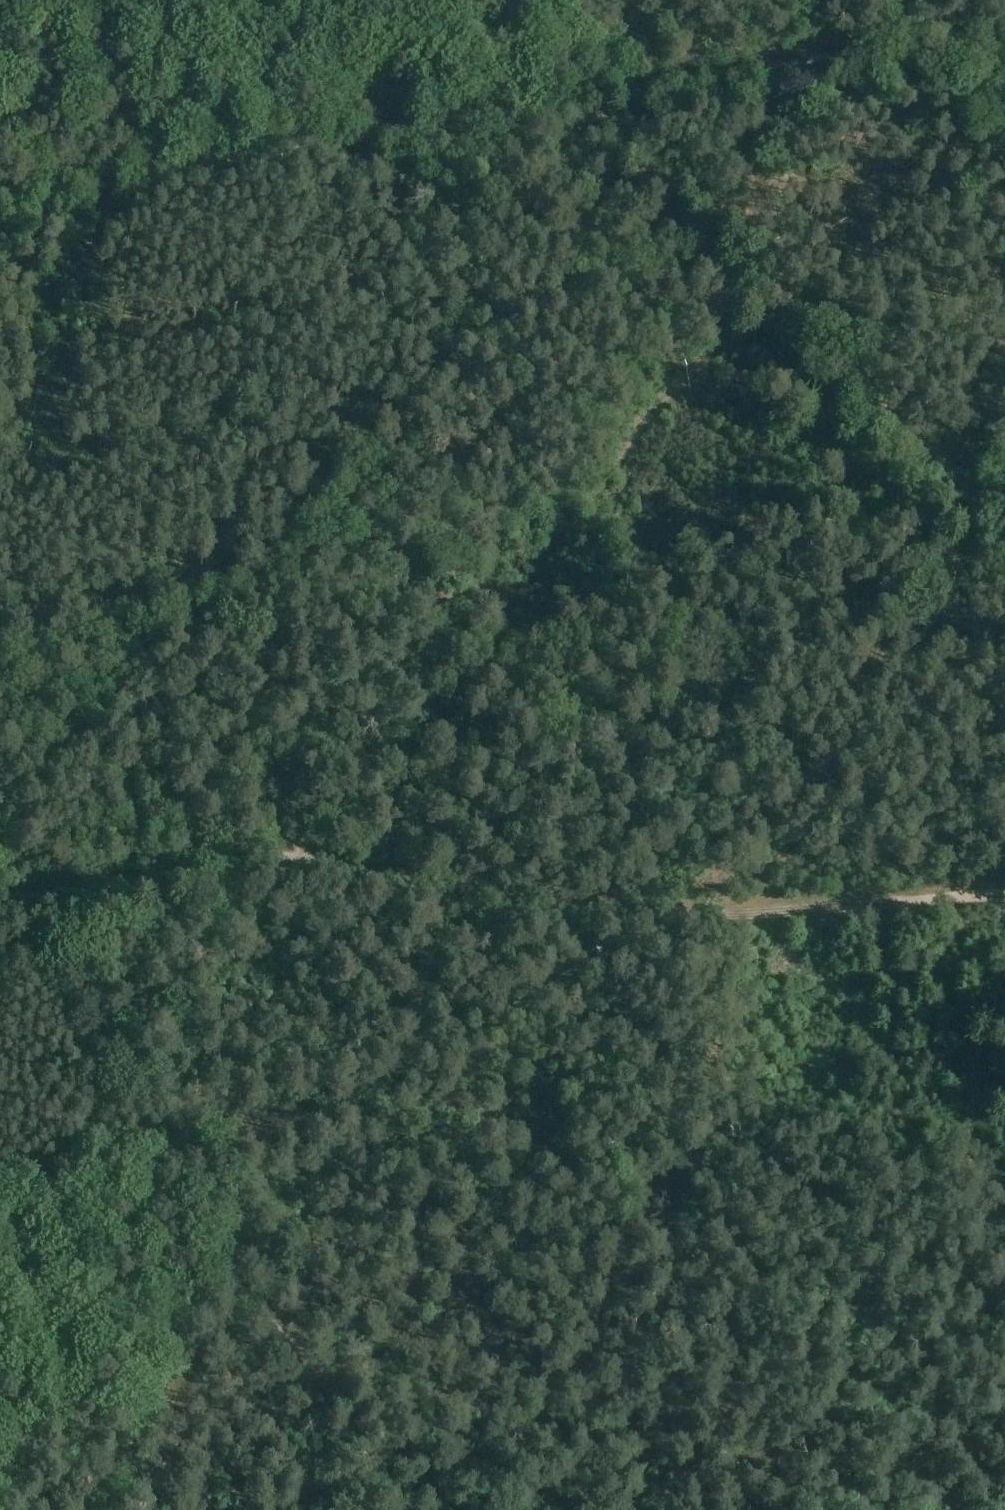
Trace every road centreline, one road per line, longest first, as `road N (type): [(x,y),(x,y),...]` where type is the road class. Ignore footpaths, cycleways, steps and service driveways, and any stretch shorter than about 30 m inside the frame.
road 1 (track): [(884,44),(0,201)]
road 2 (track): [(474,901),(507,958),(736,1188),(1004,1499)]
road 3 (track): [(1004,892),(758,912),(474,901)]
road 4 (track): [(390,879),(279,854),(50,894)]
road 5 (track): [(688,386),(729,311),(772,111),(796,61)]
road 6 (track): [(1004,34),(884,44)]

